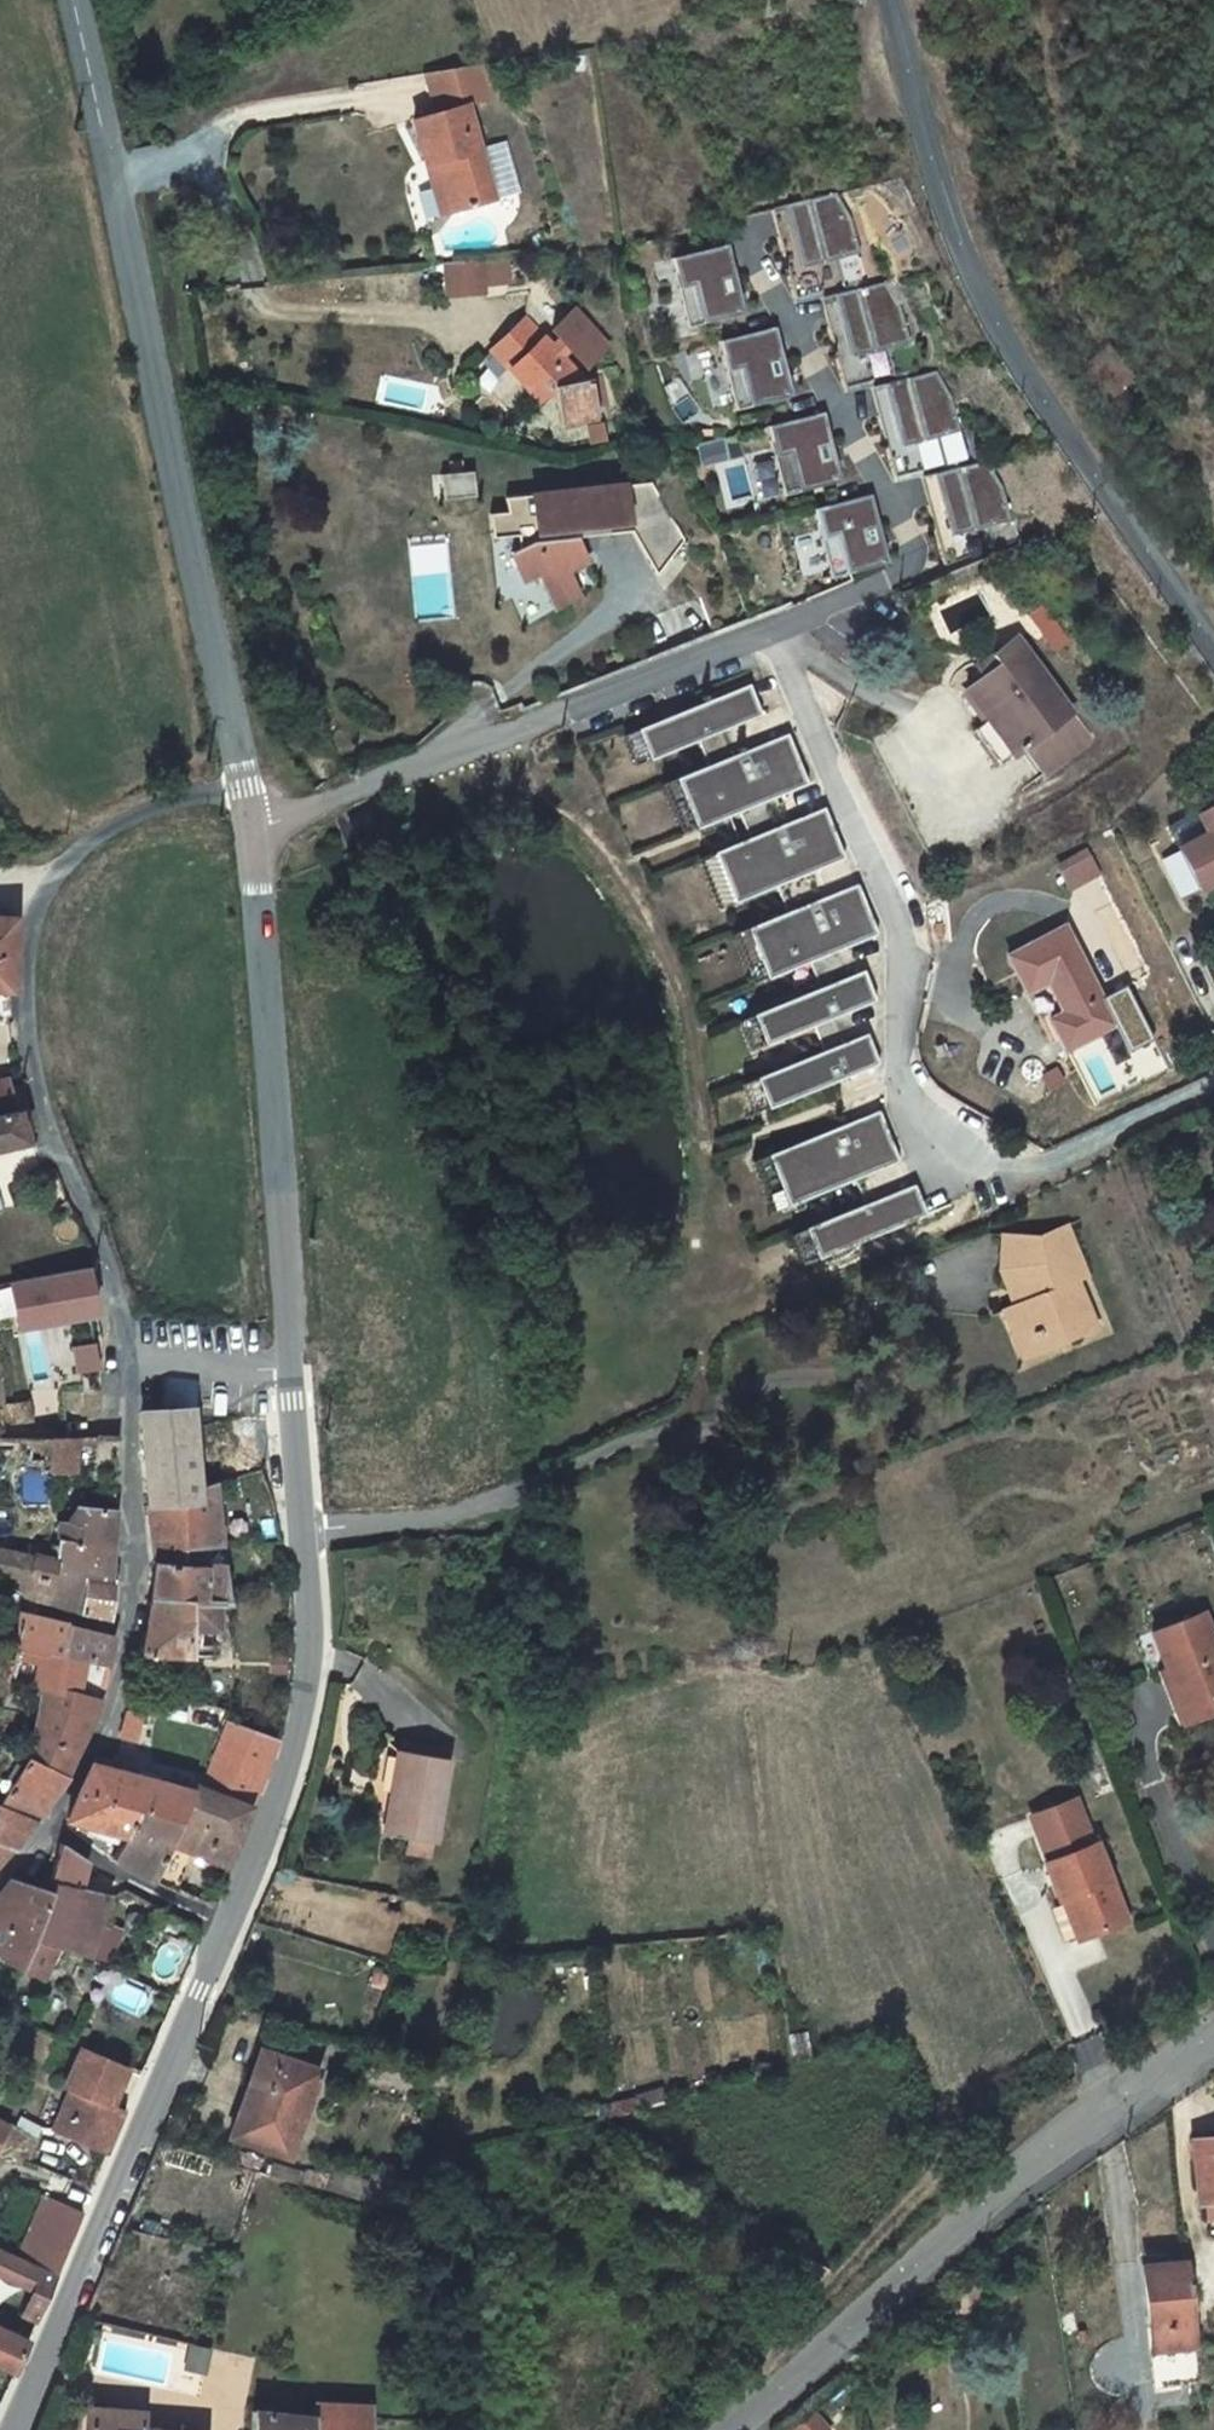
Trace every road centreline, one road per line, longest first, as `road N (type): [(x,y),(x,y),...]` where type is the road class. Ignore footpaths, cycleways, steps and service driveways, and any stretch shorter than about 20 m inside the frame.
road 1 (residential): [(772,627),(903,931),(895,1060),(909,1102),(988,1163),(1043,1165),(1213,1080)]
road 2 (tertiary): [(73,0),(249,788)]
road 3 (residential): [(129,1358),(125,1316),(70,1164),(27,1007),(48,891),(114,820),(249,788)]
road 4 (tertiary): [(917,0),(959,192),(1010,327),(1213,647)]
road 5 (tertiary): [(1213,2025),(739,2429)]
road 6 (residential): [(255,829),(772,627)]
road 7 (tertiary): [(227,1931),(15,2429)]
road 8 (tertiary): [(255,829),(292,1366)]
road 9 (residential): [(772,627),(906,572),(915,542),(743,244)]
road 10 (tertiary): [(305,1534),(312,1629),(298,1738),(227,1931)]
road 11 (residential): [(129,1358),(123,1628)]
road 12 (residential): [(305,1534),(459,1515),(526,1487)]
road 13 (residential): [(123,1628),(107,1722),(49,1822)]
road 14 (residential): [(227,1931),(133,1885),(49,1822)]
road 15 (tertiary): [(292,1366),(305,1534)]
road 16 (residential): [(292,1366),(129,1358)]

